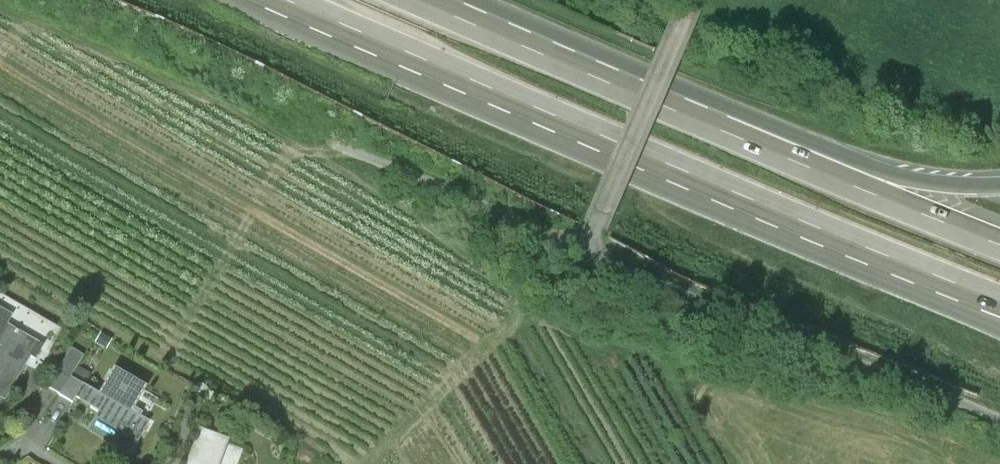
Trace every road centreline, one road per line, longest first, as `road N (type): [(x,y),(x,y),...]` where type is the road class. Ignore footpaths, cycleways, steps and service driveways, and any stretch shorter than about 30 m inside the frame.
road 1 (motorway): [(295,0),(968,289)]
road 2 (motorway): [(999,243),(701,123)]
road 3 (motorway): [(701,123),(417,0)]
road 4 (motorway): [(999,183),(931,181),(701,123)]

